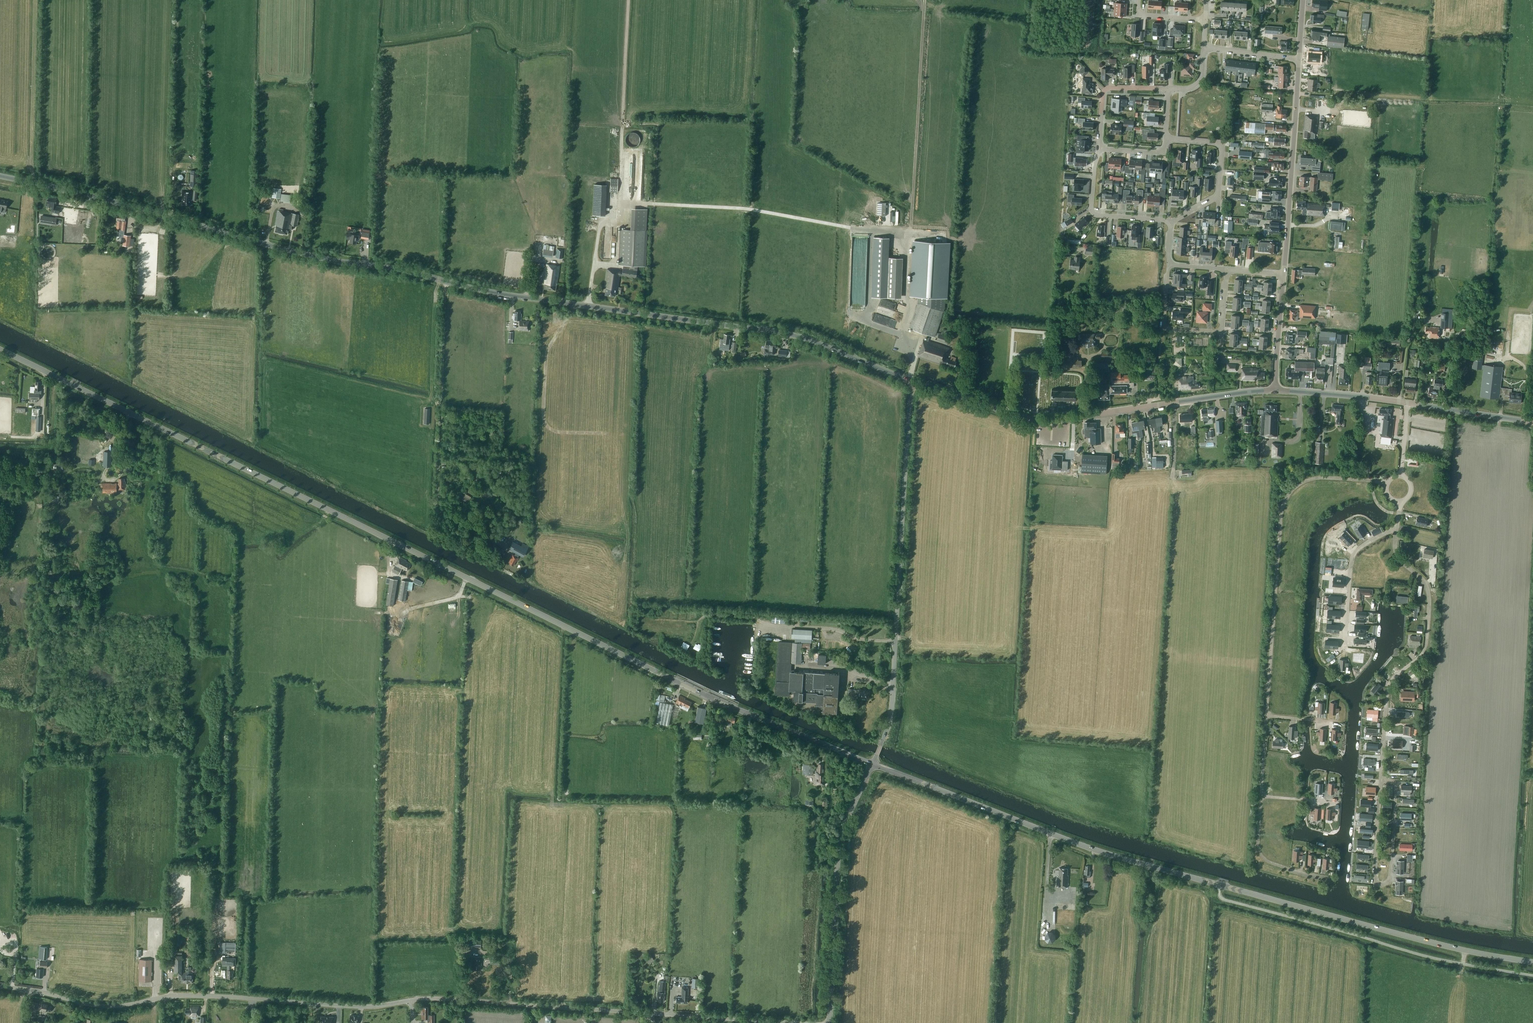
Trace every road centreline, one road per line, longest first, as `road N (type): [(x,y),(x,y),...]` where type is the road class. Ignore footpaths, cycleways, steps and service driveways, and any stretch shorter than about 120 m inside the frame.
road 1 (secondary): [(872,765),(705,696),(0,349)]
road 2 (tertiary): [(912,381),(772,331),(330,260),(0,176)]
road 3 (secondary): [(1532,963),(1117,858),(872,765)]
road 4 (tertiary): [(412,1000),(361,1007),(171,996),(104,1005),(0,988)]
road 5 (tertiary): [(872,765),(893,694),(912,381)]
road 6 (tertiary): [(796,1022),(412,1000)]
road 7 (tertiary): [(1275,389),(1032,421),(912,381)]
road 8 (tertiary): [(830,1022),(840,839),(872,765)]
road 9 (tertiary): [(1532,422),(1275,389)]
road 10 (unclassified): [(1283,275),(1298,61)]
road 11 (residential): [(1170,264),(1163,328),(1220,331),(1226,270)]
road 12 (residential): [(1172,221),(1219,197),(1223,147),(1166,139)]
road 13 (residential): [(1172,221),(1094,214),(1100,149)]
road 14 (residential): [(1100,149),(1104,91),(1170,90)]

